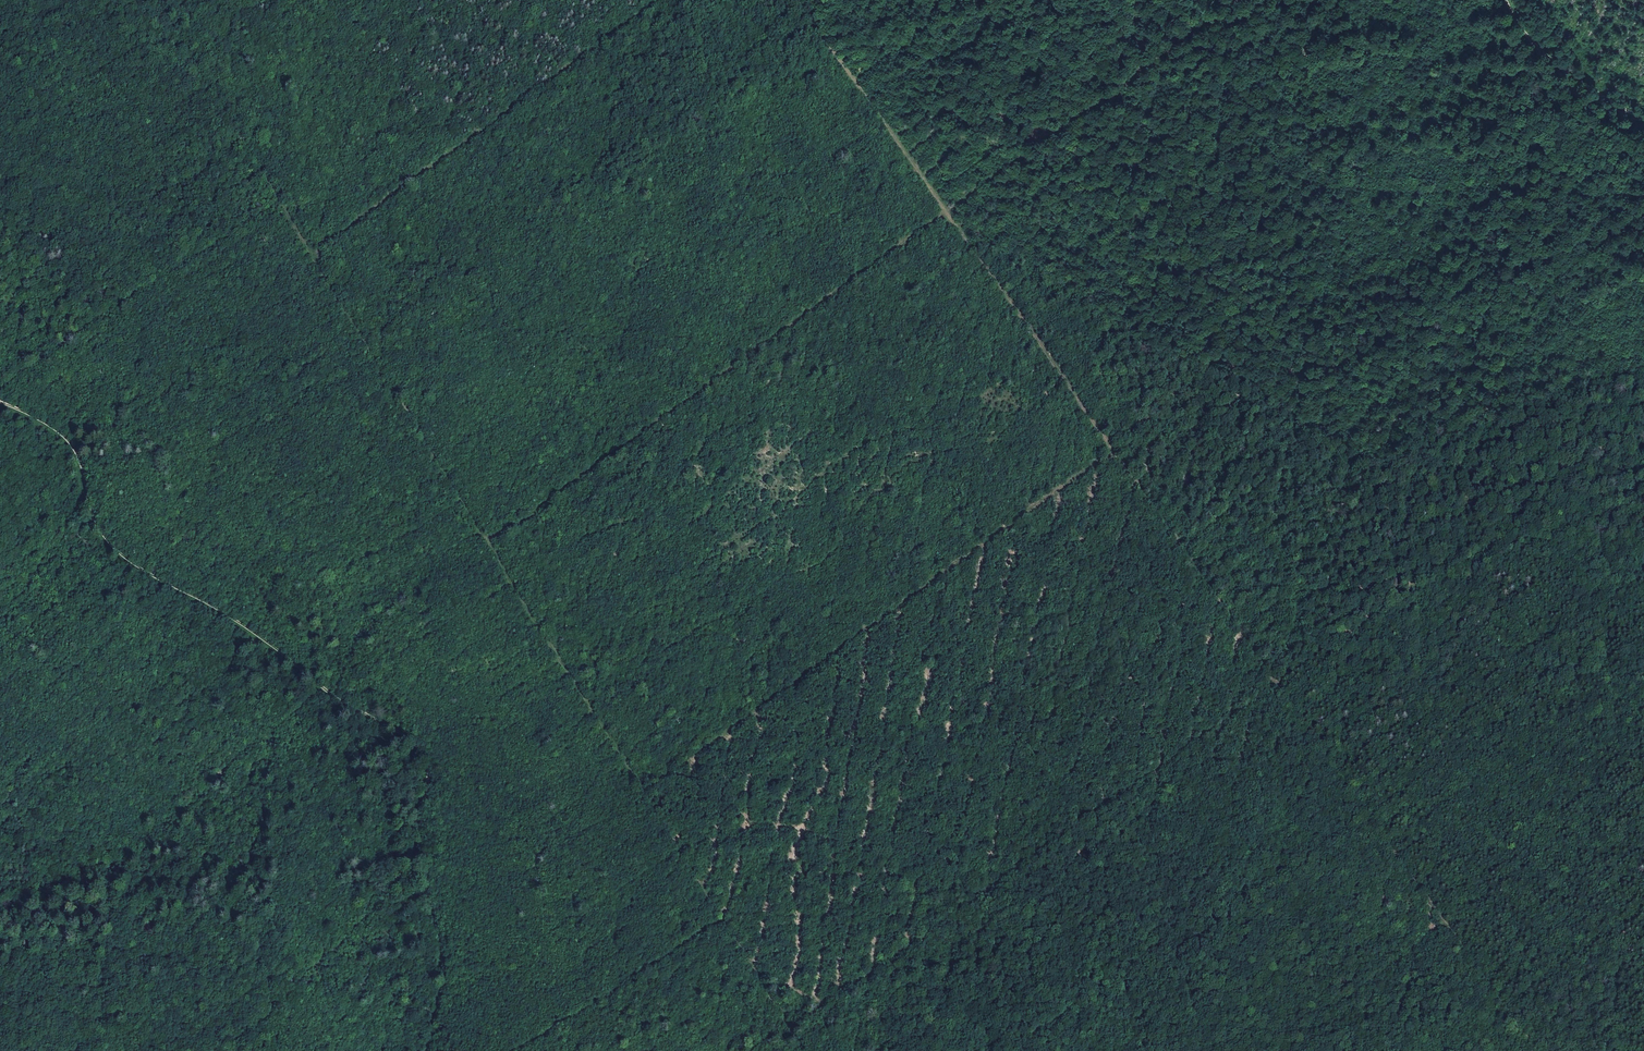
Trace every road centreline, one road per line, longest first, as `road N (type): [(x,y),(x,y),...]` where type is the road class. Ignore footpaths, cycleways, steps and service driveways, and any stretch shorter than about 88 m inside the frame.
road 1 (track): [(164,582),(236,621),(418,748),(432,777),(410,826),(419,885)]
road 2 (track): [(0,402),(64,438),(85,503),(112,546),(164,582)]
road 3 (track): [(1643,119),(1538,49),(1508,0)]
road 4 (track): [(426,1050),(439,956),(419,885)]

